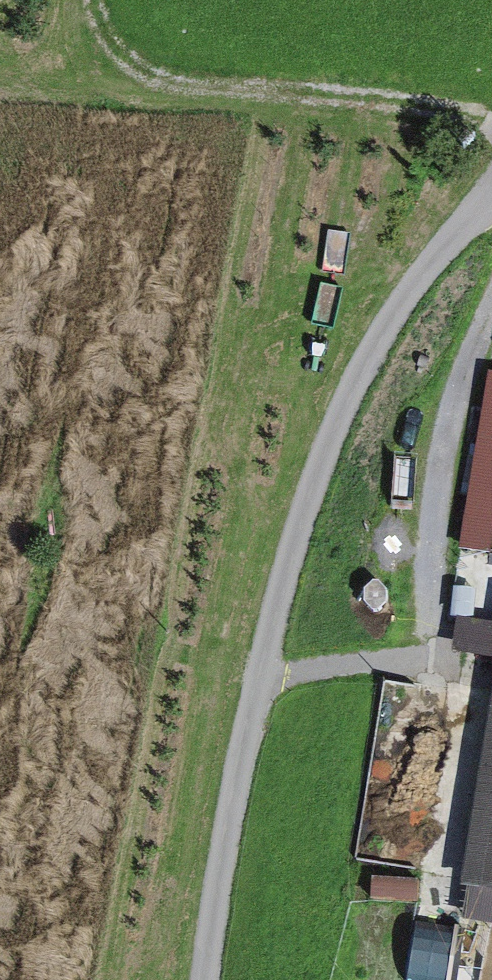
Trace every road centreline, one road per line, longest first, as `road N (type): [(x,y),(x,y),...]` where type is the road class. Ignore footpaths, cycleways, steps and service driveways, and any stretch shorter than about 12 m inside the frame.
road 1 (track): [(207,979),(275,624),(351,397),(429,266),(491,189)]
road 2 (track): [(93,0),(100,28),(124,61),(176,79),(491,120)]
road 3 (track): [(484,588),(467,641),(437,672),(390,665),(260,696)]

